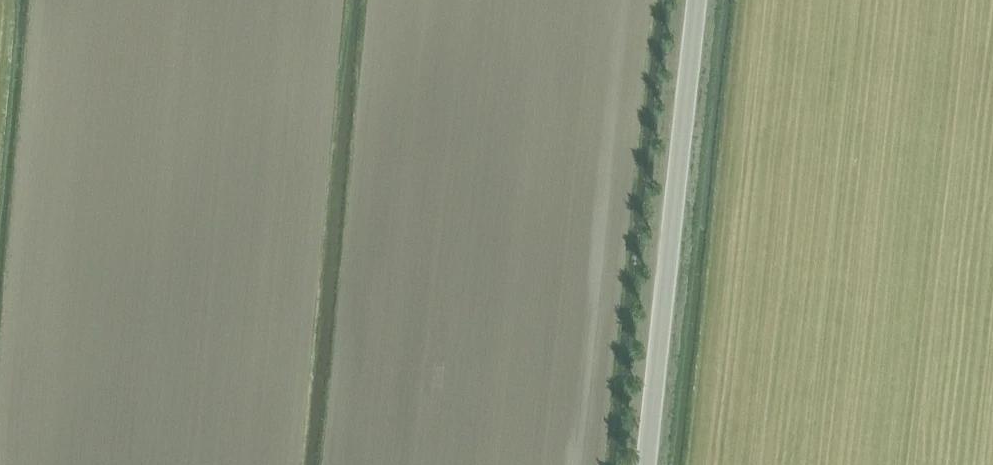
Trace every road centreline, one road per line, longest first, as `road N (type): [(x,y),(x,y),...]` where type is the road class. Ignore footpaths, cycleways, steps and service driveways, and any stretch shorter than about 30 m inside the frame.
road 1 (unclassified): [(655,464),(701,0)]

